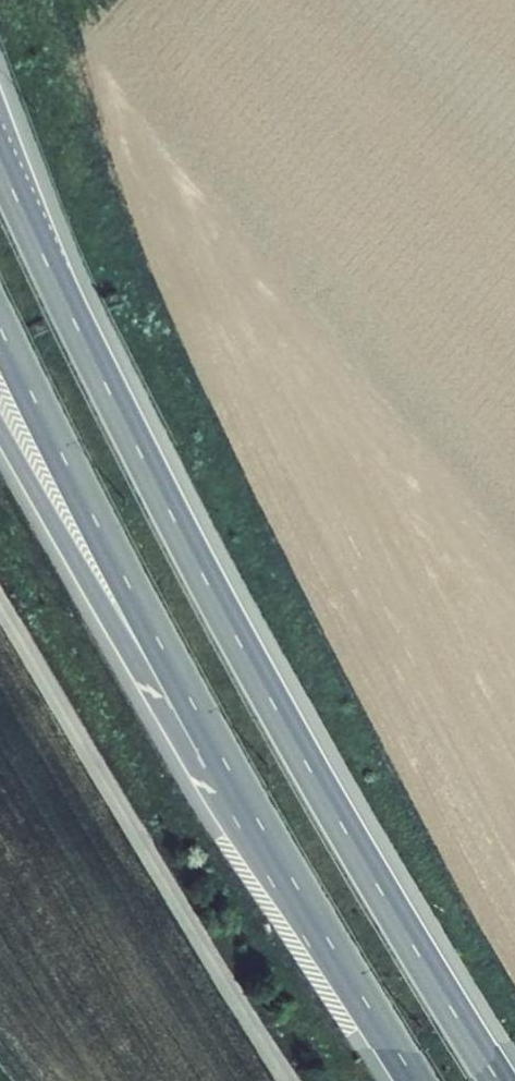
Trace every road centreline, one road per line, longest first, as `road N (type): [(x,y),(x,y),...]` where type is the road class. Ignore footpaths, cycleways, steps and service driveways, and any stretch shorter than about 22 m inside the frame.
road 1 (trunk): [(497,1080),(254,670),(0,162)]
road 2 (trunk): [(176,668),(421,1080)]
road 3 (trunk): [(0,326),(176,668)]
road 4 (trunk): [(0,427),(107,614),(176,668)]

